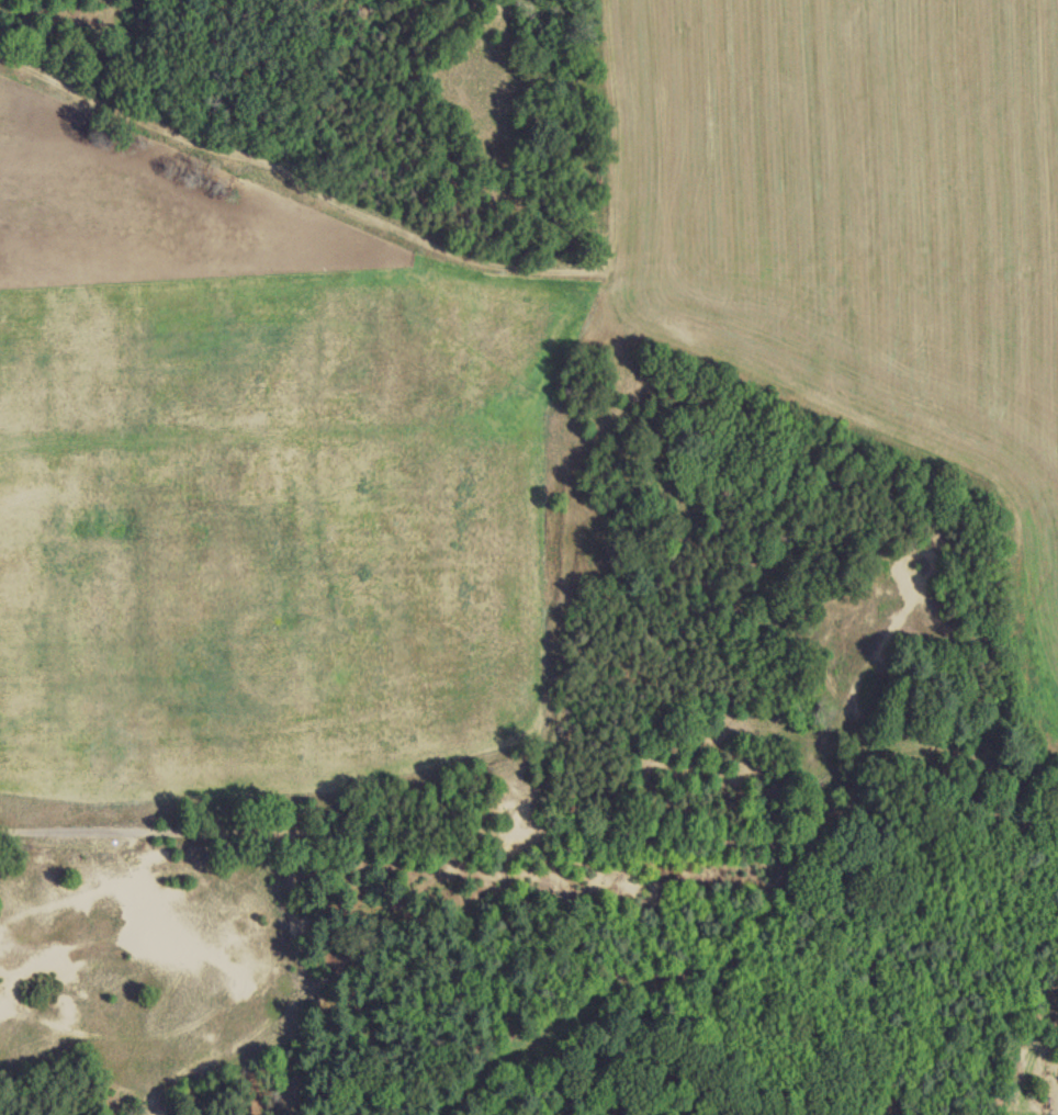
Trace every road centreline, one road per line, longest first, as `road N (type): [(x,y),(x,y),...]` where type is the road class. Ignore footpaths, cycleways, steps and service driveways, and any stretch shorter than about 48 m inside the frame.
road 1 (track): [(1057,775),(1018,777),(786,844),(146,840),(63,846),(0,834)]

